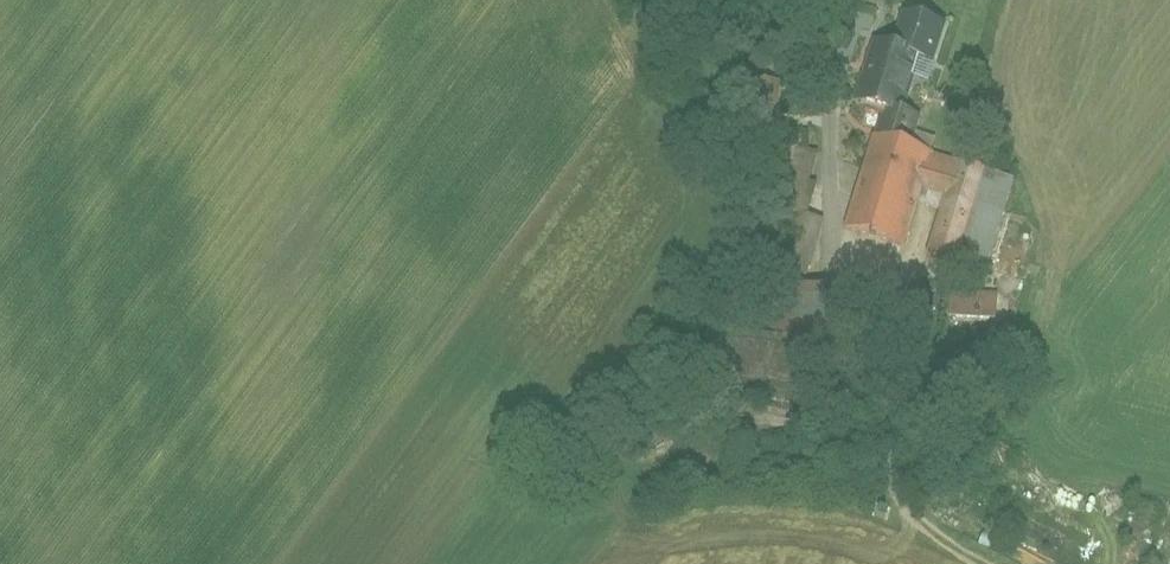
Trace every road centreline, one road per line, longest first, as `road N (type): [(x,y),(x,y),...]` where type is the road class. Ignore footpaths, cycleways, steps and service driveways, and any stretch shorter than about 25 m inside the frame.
road 1 (residential): [(847,0),(842,181)]

